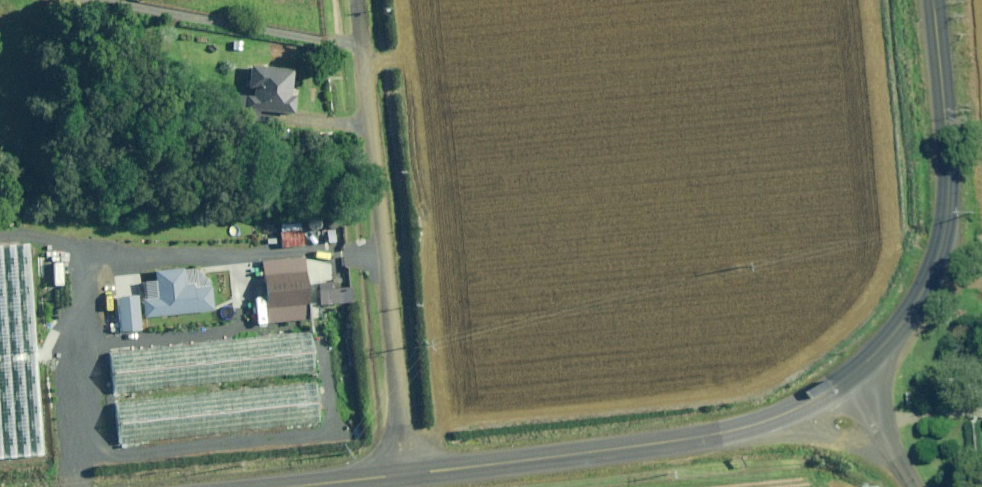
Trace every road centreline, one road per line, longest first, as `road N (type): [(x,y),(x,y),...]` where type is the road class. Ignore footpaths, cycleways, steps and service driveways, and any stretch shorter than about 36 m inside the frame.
road 1 (residential): [(357,0),(402,478)]
road 2 (tertiary): [(849,376),(751,426),(402,478)]
road 3 (tertiary): [(934,0),(949,163),(946,227),(909,314),(849,376)]
road 4 (unclassified): [(849,376),(912,486)]

